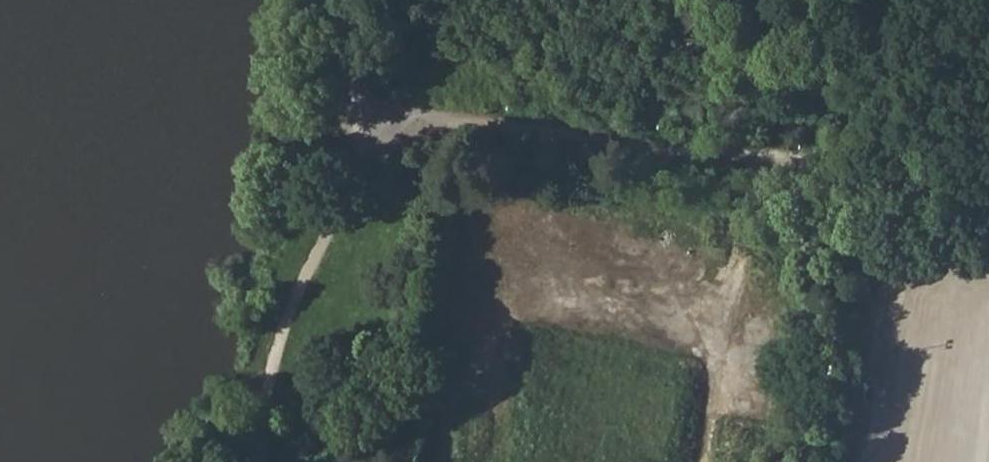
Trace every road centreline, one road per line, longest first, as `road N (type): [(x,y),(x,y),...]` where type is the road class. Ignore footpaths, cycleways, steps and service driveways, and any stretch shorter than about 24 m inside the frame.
road 1 (residential): [(358,107),(988,193)]

